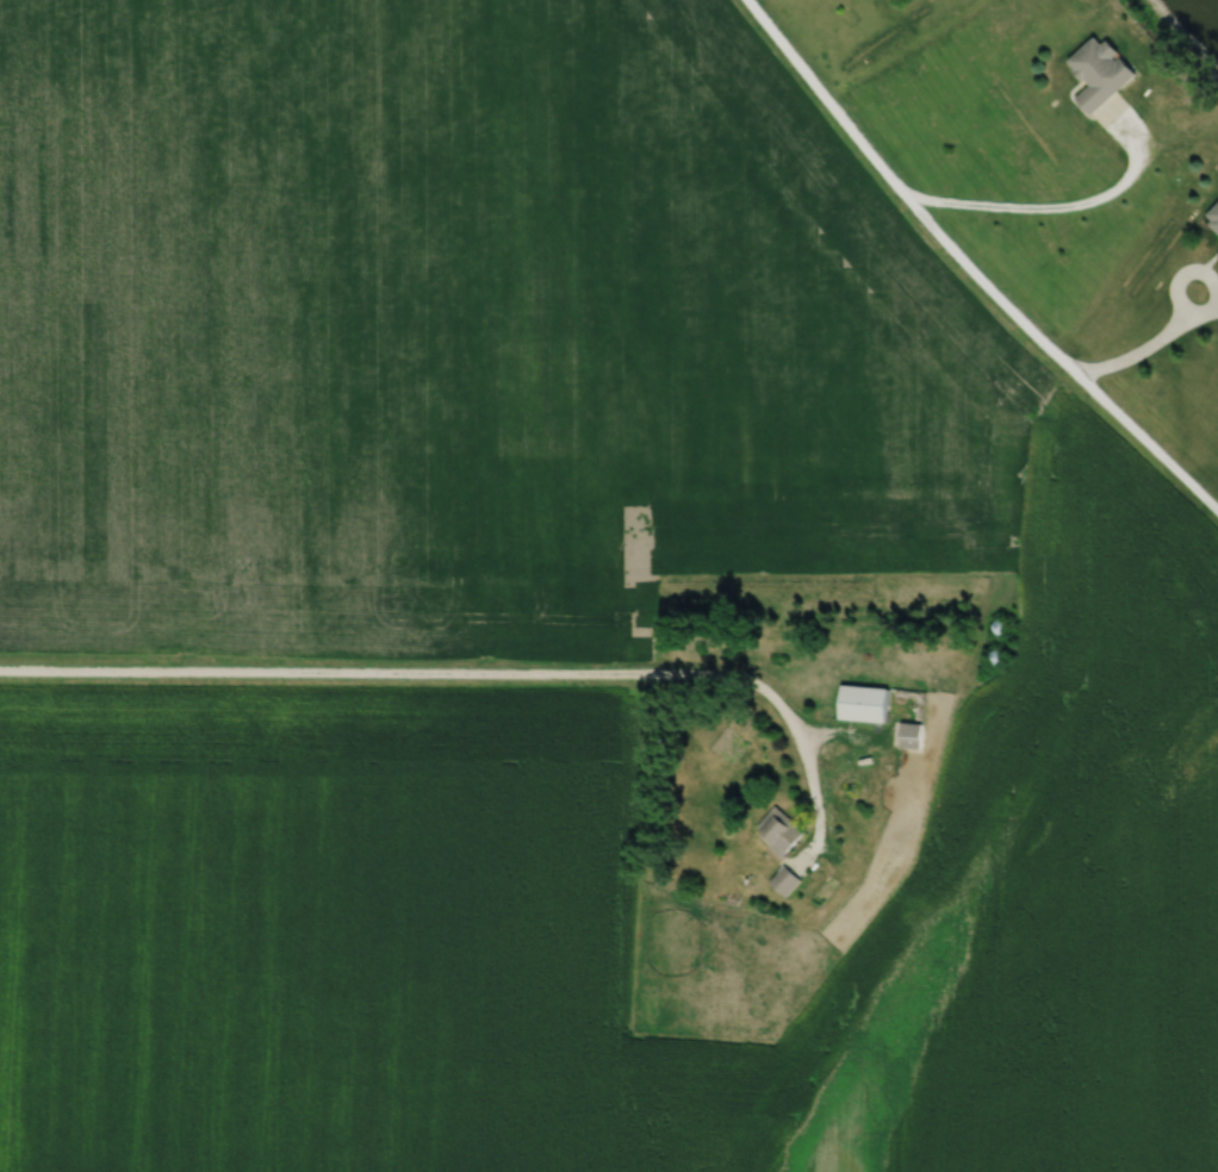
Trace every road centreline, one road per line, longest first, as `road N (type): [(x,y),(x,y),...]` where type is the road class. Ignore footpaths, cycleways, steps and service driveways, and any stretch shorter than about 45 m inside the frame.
road 1 (residential): [(742,0),(964,273),(1217,516)]

